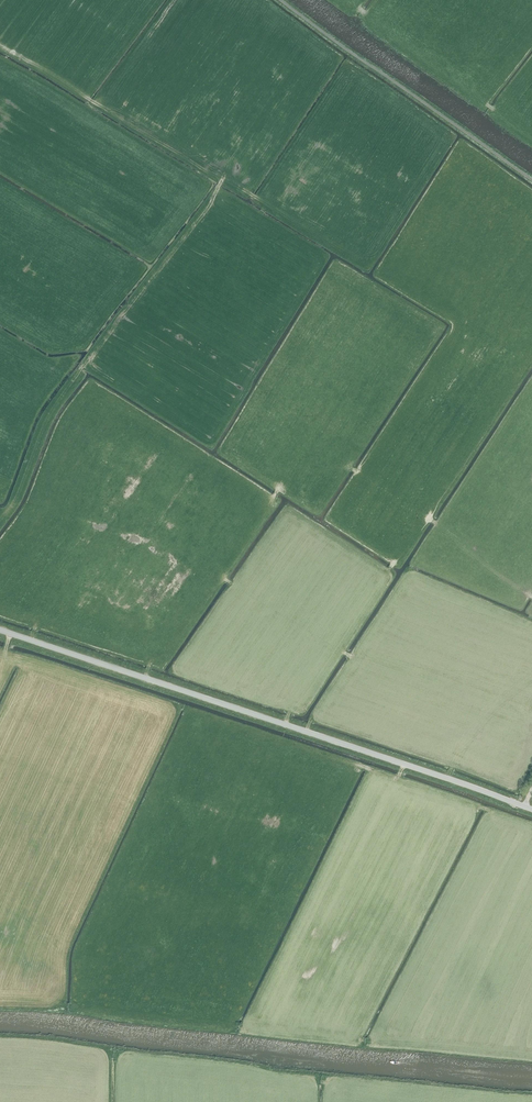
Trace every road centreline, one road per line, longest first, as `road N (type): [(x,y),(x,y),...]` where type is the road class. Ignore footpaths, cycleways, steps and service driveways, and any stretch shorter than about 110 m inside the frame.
road 1 (unclassified): [(531,810),(0,631)]

